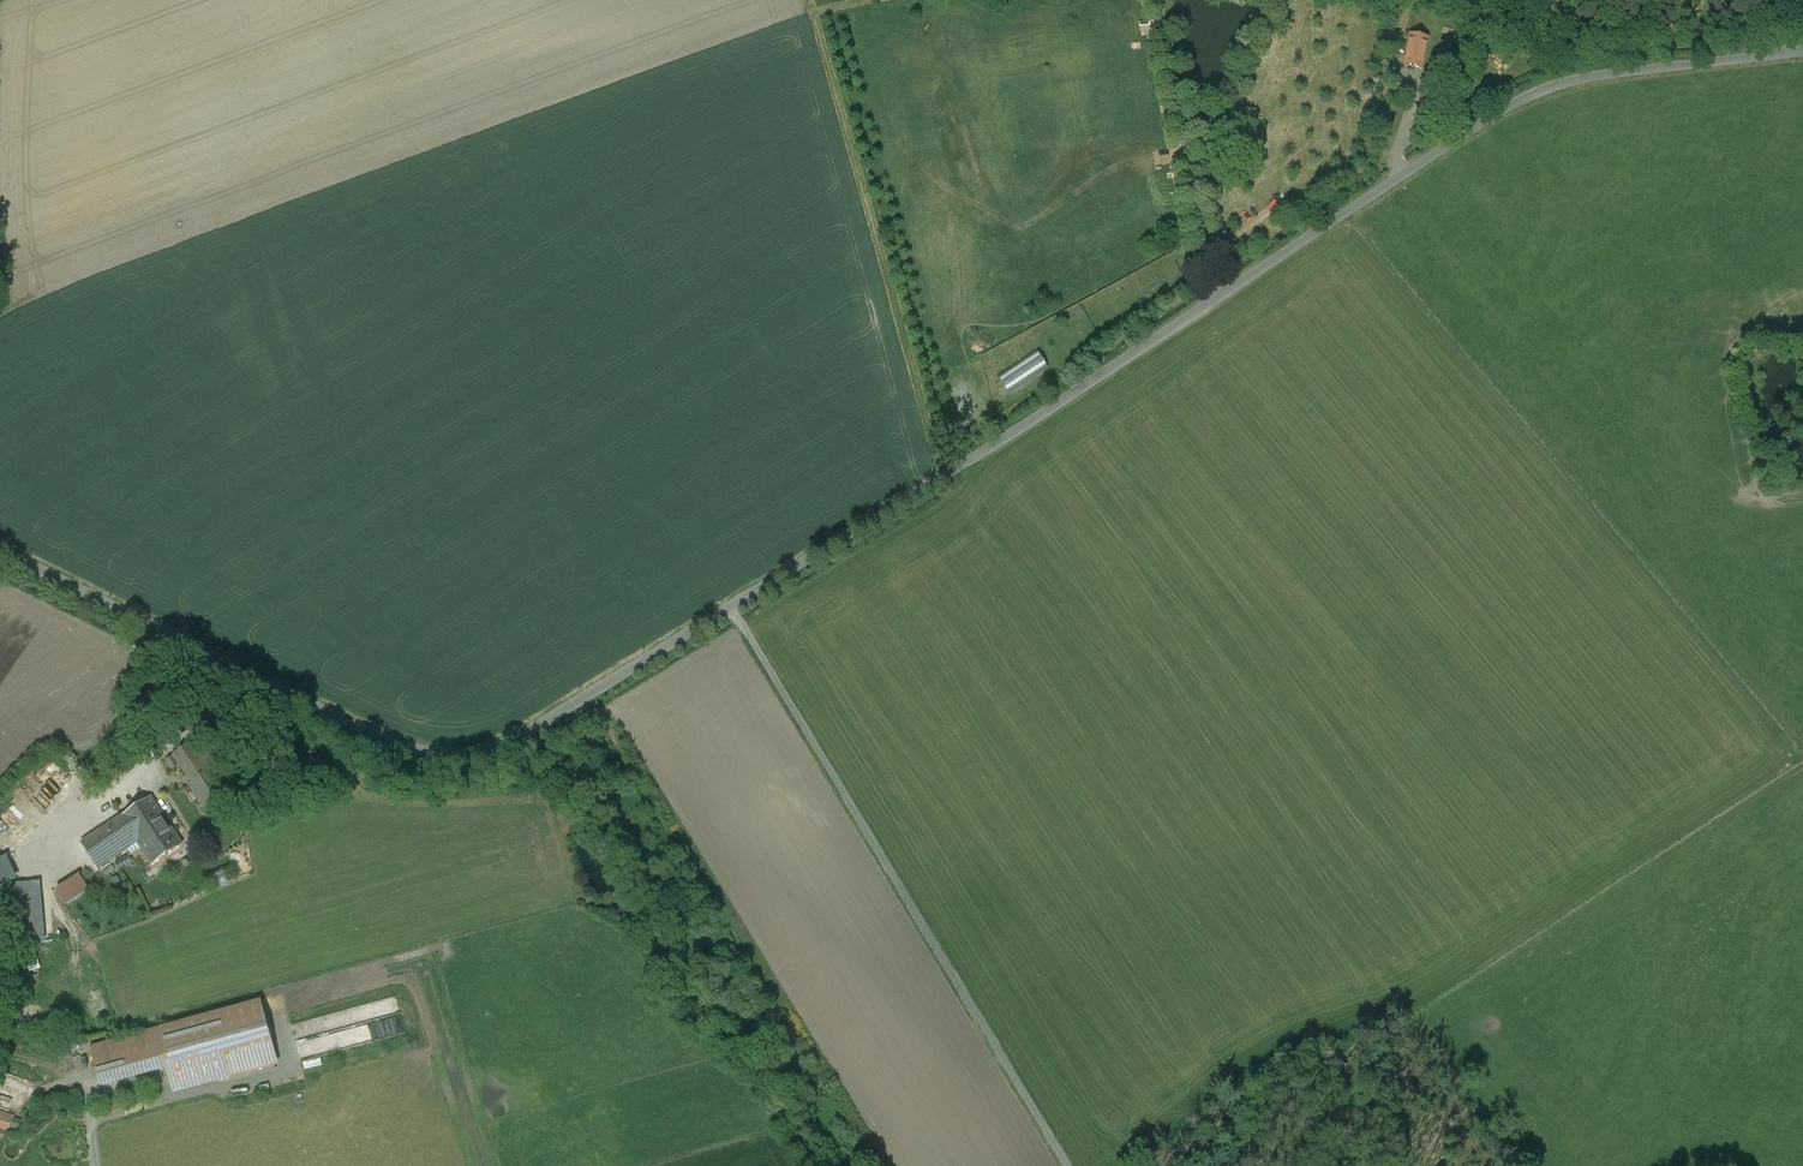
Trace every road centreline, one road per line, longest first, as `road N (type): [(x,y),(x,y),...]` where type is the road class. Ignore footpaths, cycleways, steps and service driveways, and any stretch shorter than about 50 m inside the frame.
road 1 (residential): [(0,554),(363,730),(430,753),(468,753),(519,735),(962,466),(1514,103),(1586,78),(1802,52)]

